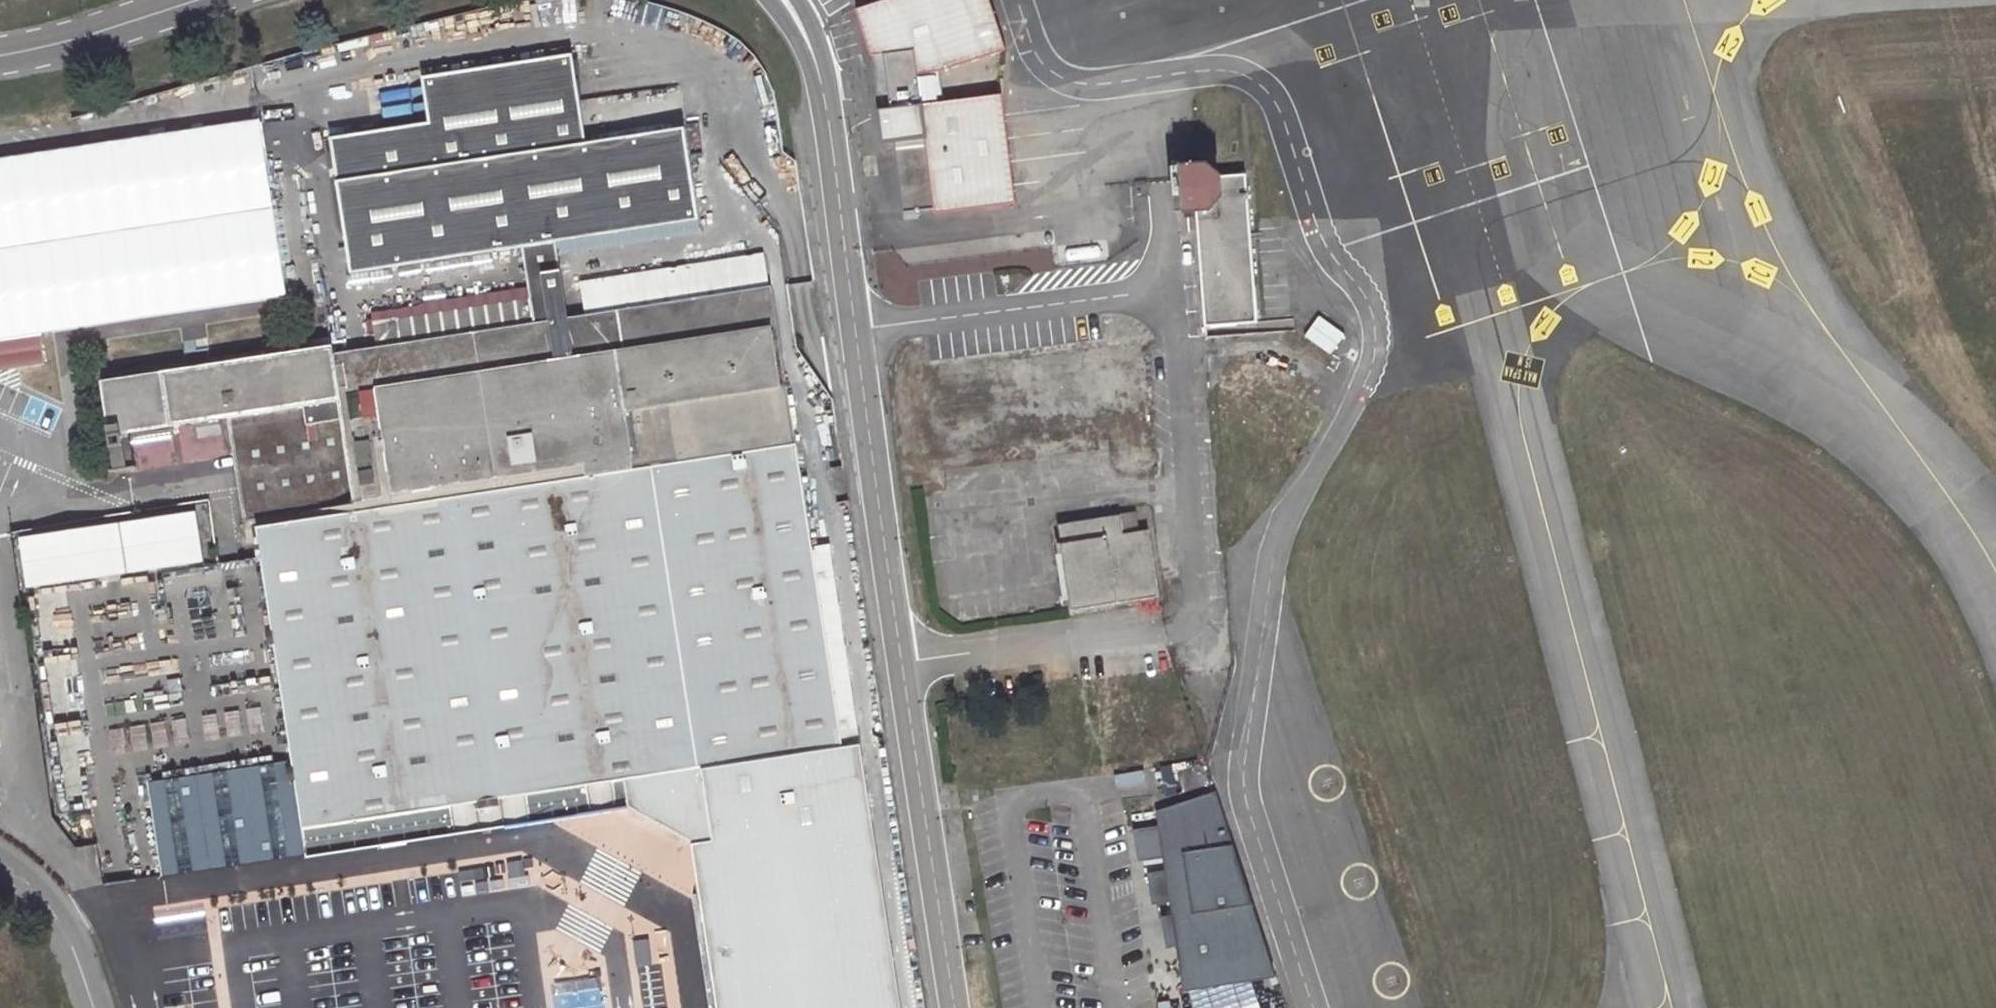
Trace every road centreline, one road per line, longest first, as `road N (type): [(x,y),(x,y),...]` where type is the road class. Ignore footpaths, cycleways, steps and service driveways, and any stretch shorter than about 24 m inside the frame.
road 1 (unclassified): [(955,1007),(822,85),(783,0)]
road 2 (unclassified): [(0,54),(196,0)]
road 3 (residential): [(97,1007),(64,924),(0,862)]

